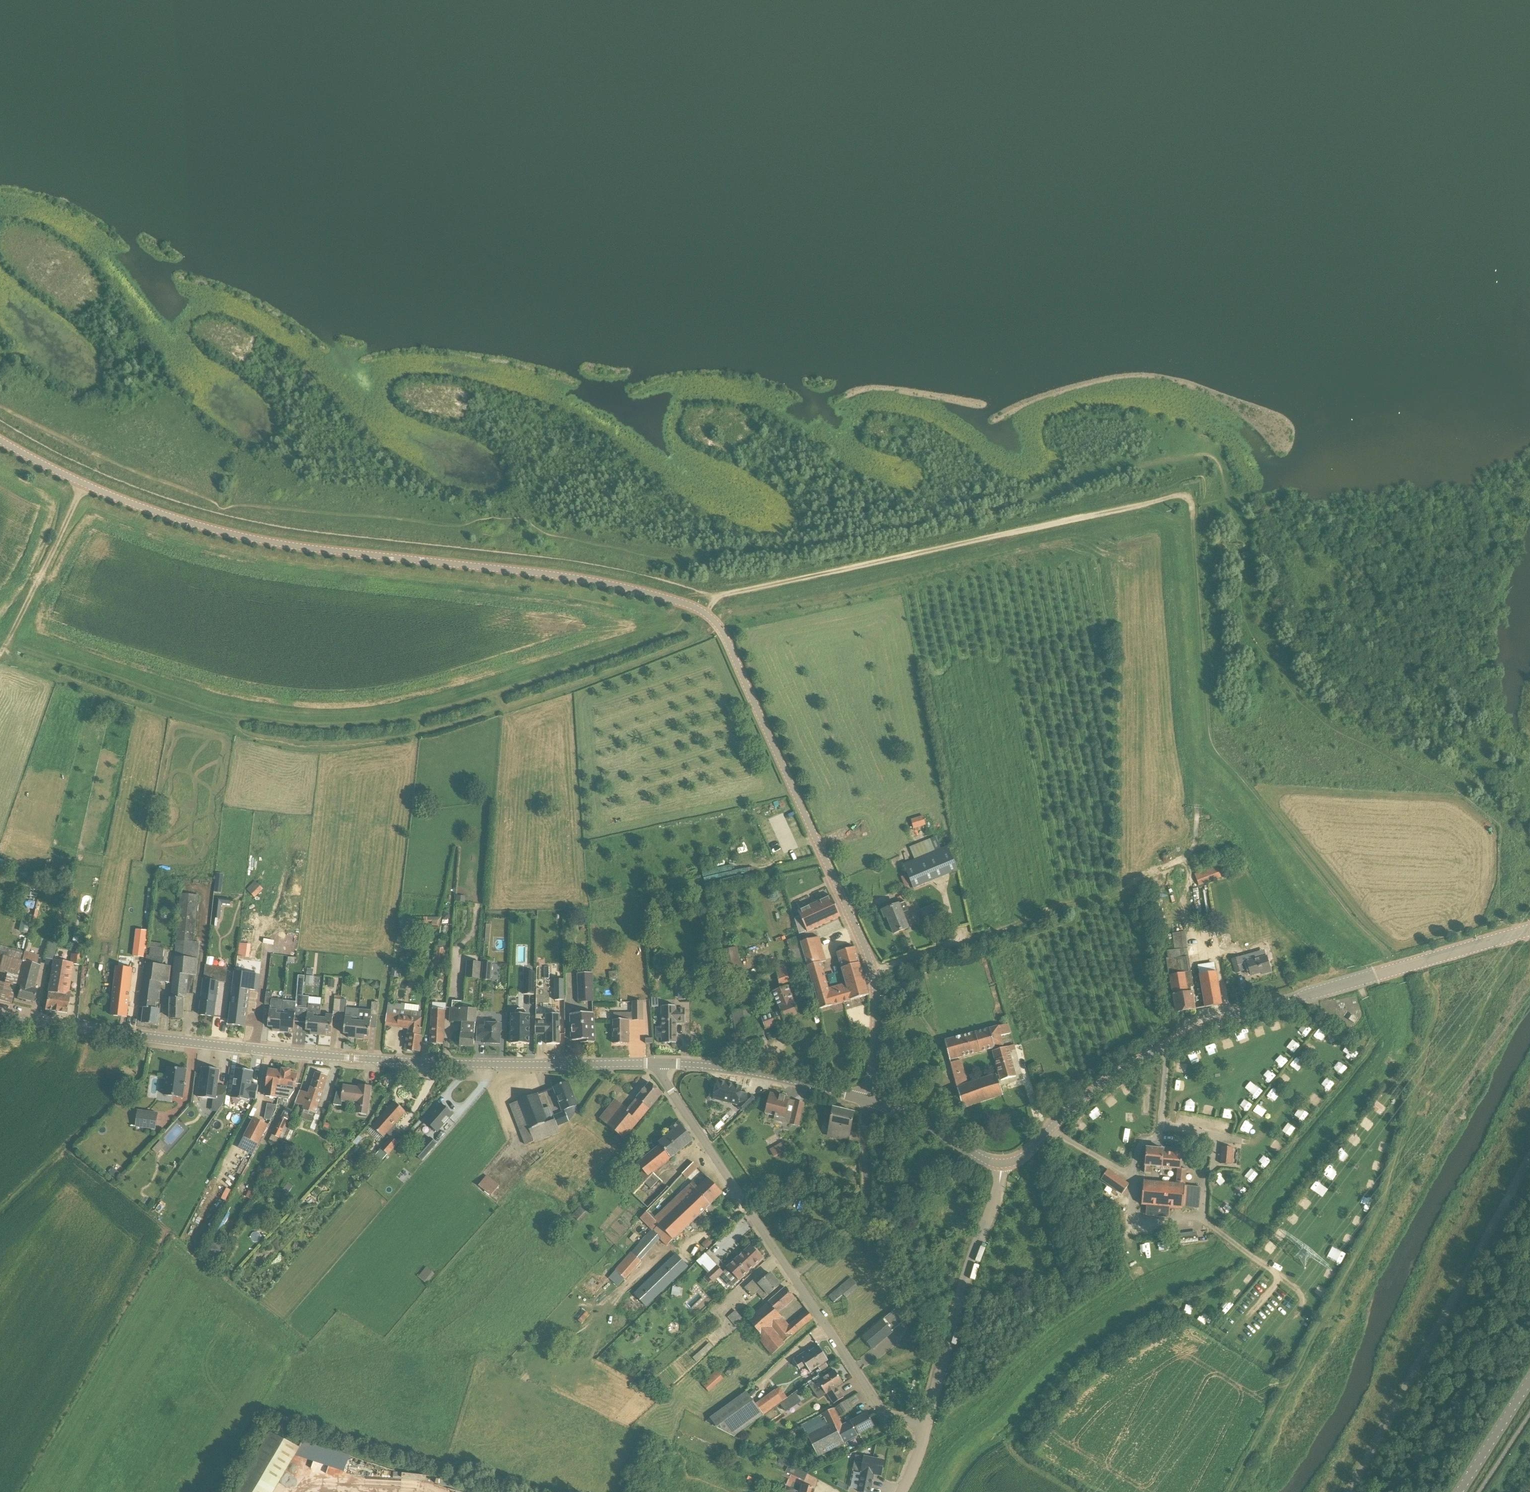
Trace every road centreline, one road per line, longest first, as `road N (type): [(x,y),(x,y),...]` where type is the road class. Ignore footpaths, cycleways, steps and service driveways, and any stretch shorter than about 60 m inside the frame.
road 1 (unclassified): [(0,441),(134,505),(275,546),(587,579),(692,606),(725,635),(751,696)]
road 2 (tertiary): [(660,1064),(311,1056),(0,1018)]
road 3 (track): [(94,470),(177,502),(281,527),(577,562),(718,597)]
road 4 (track): [(1230,1491),(1373,1224),(1415,1109),(1474,1040),(1507,938)]
road 5 (tertiary): [(1001,1165),(1027,1155),(1088,1094),(1168,1045),(1294,999),(1529,931)]
road 6 (track): [(1193,506),(1175,495),(718,597)]
road 7 (unclassified): [(926,1428),(880,1409),(660,1064)]
road 8 (unclassified): [(866,1100),(873,971),(751,696)]
road 9 (unclassified): [(1348,1491),(1529,1158)]
road 10 (track): [(873,971),(1059,905),(1123,892),(1141,875),(1184,858),(1198,817)]
road 11 (unclassified): [(926,1428),(1001,1165)]
road 12 (tertiary): [(866,1100),(757,1073),(660,1064)]
road 13 (track): [(7,641),(85,484)]
road 14 (tertiary): [(1001,1165),(866,1100)]
road 15 (tertiary): [(1456,1491),(1529,1378)]

